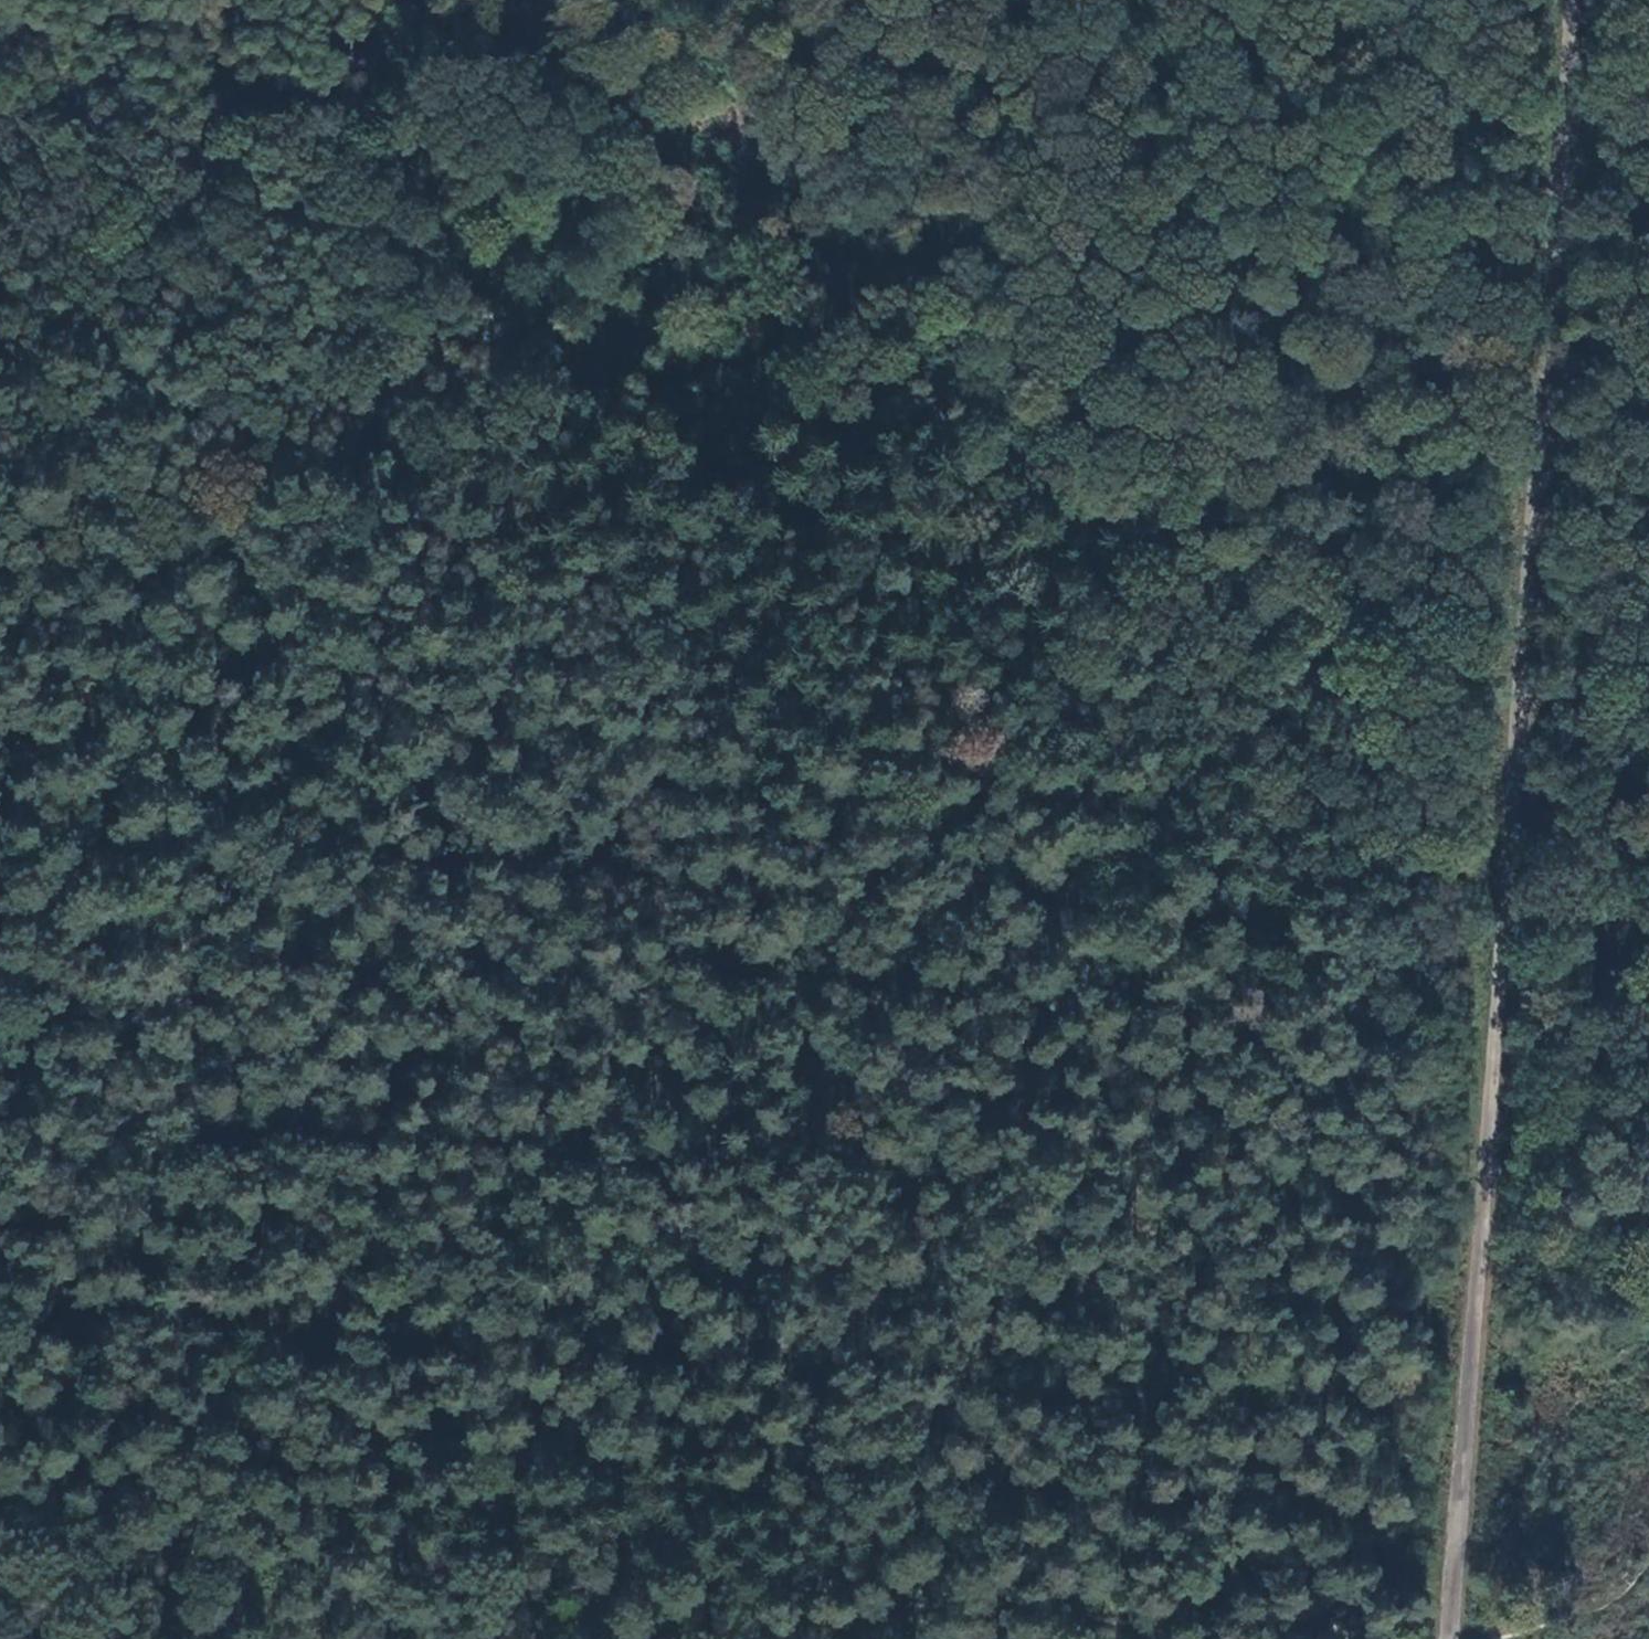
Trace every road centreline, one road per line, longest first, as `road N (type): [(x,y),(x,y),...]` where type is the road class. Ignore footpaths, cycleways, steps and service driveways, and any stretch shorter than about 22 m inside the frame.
road 1 (track): [(1606,0),(1593,220),(1540,726)]
road 2 (track): [(1506,1015),(1460,1617)]
road 3 (track): [(1540,726),(1506,1015)]

